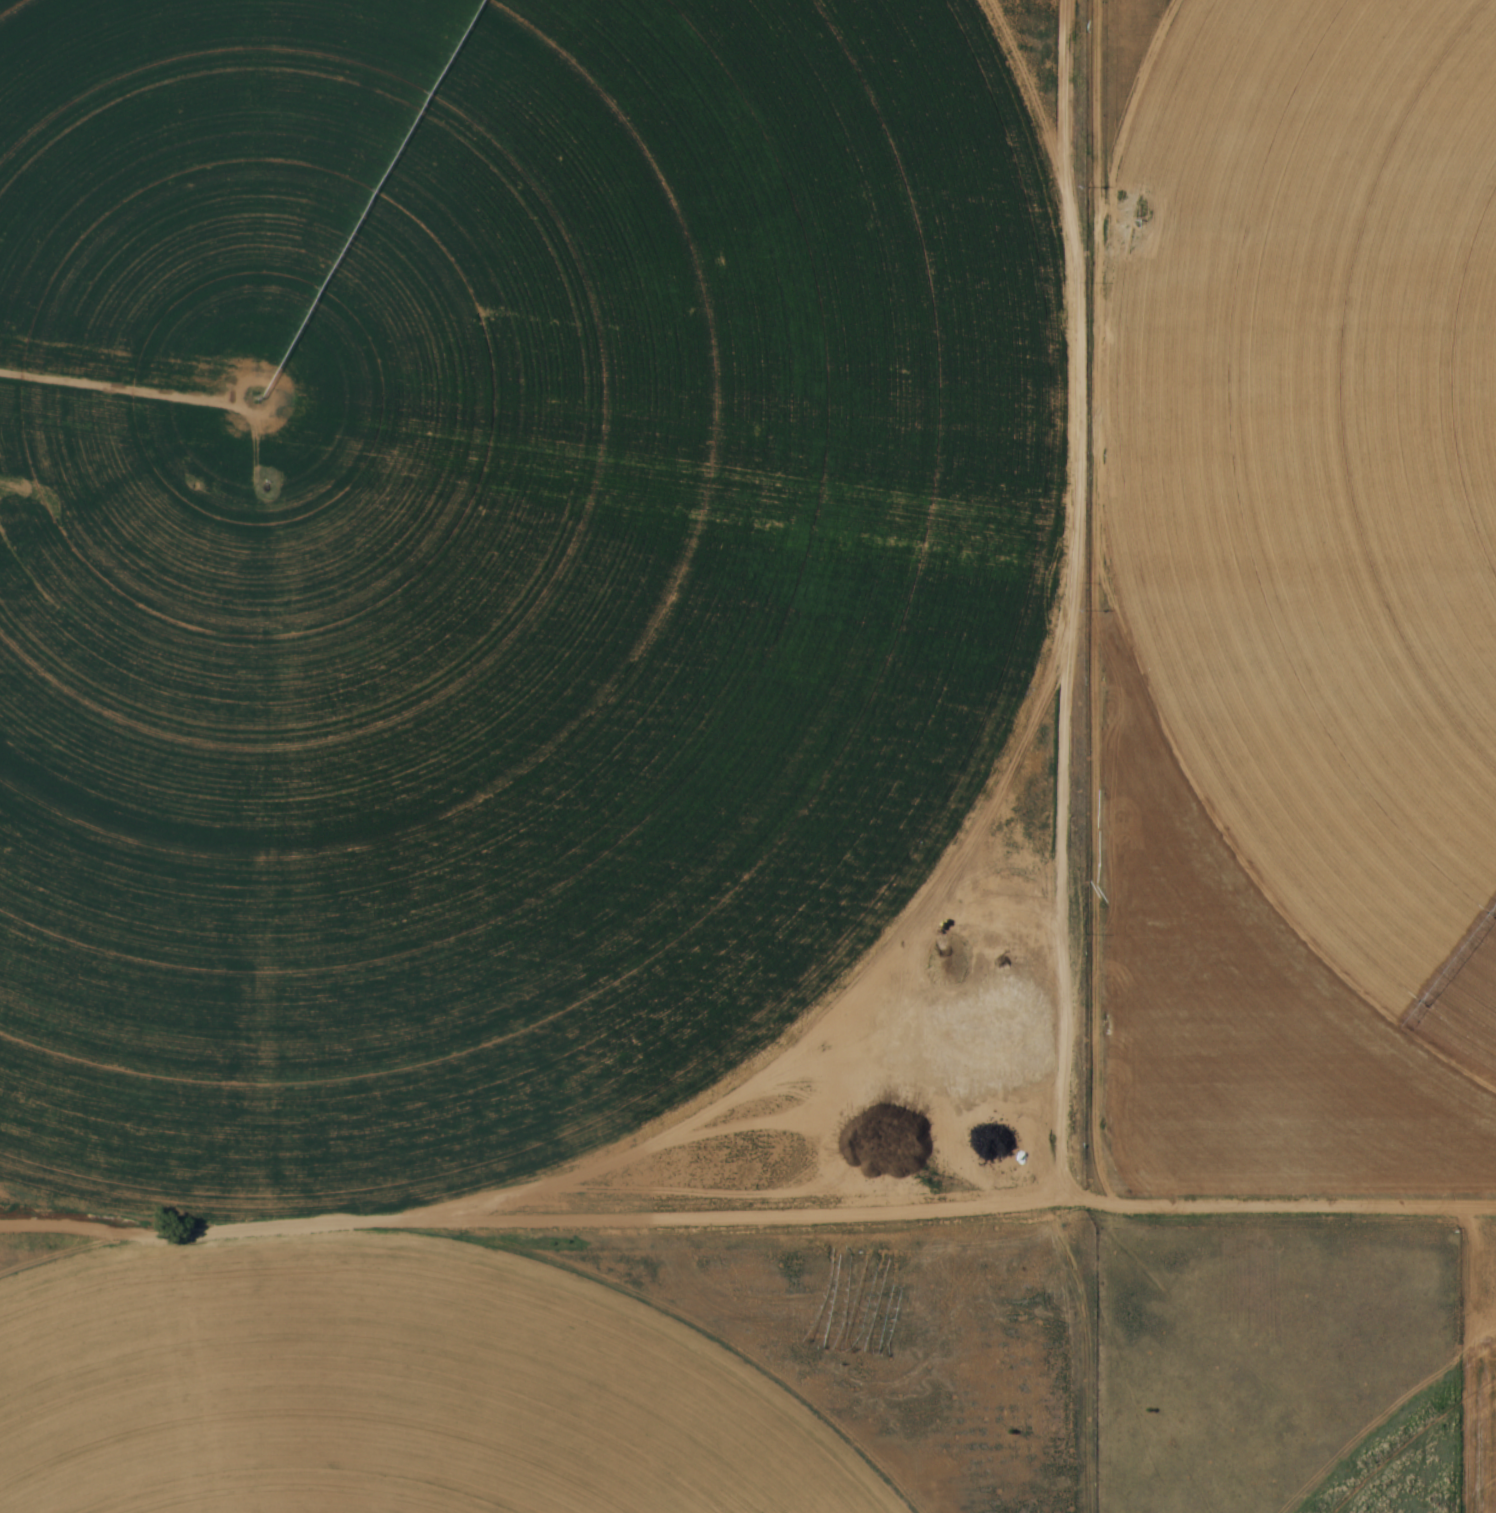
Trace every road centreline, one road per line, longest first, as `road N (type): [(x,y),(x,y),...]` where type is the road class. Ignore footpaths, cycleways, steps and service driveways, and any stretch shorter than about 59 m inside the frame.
road 1 (residential): [(0,1175),(535,1200),(1495,1186)]

